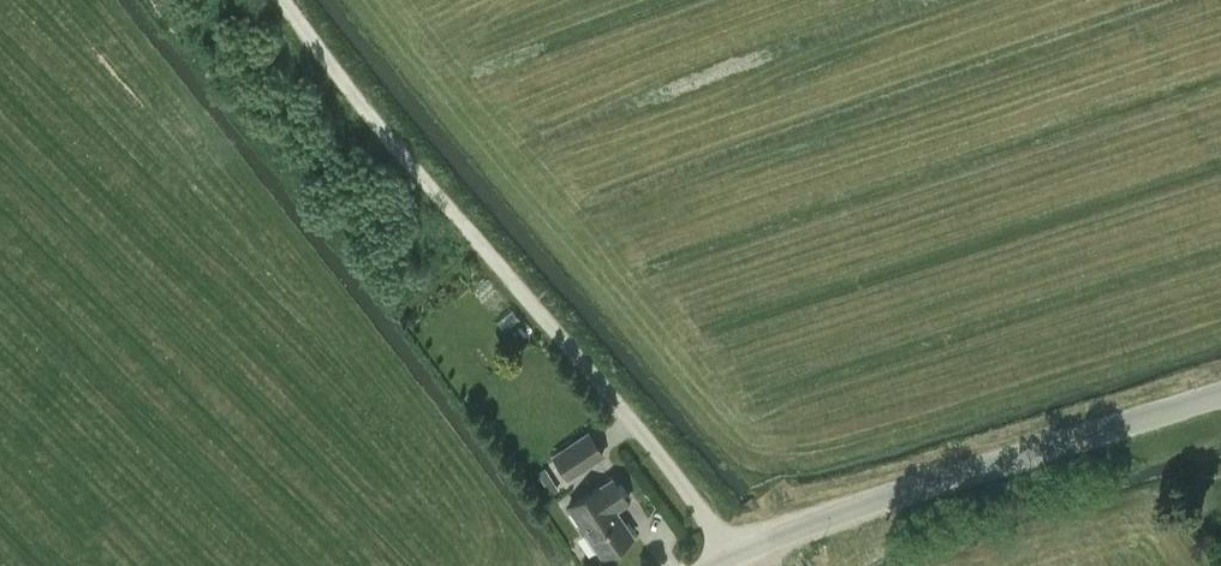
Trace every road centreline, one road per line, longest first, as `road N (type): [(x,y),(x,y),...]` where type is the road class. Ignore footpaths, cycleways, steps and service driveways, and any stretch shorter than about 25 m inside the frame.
road 1 (unclassified): [(740,555),(298,0)]
road 2 (tertiary): [(740,555),(915,487),(1220,393)]

